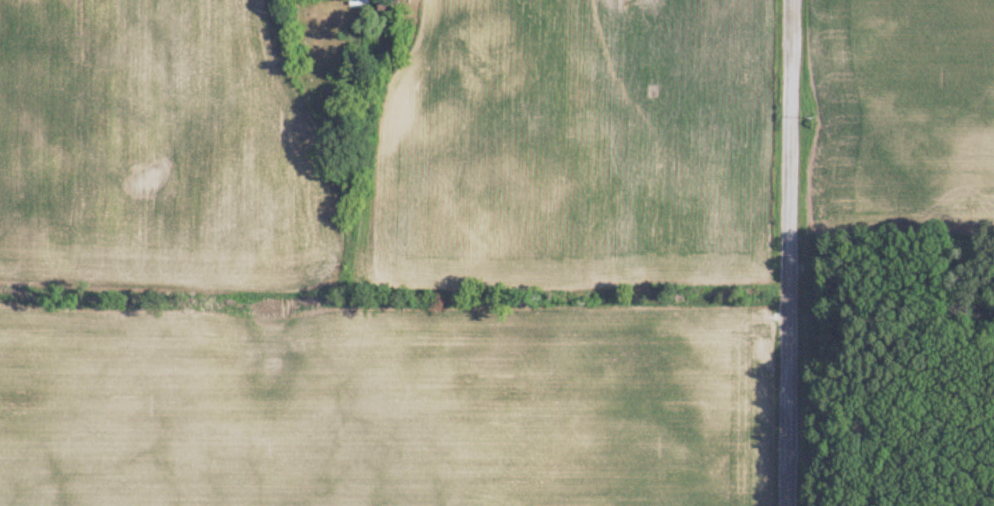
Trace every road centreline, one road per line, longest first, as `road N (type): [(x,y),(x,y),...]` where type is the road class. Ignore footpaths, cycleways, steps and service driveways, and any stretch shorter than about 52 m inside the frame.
road 1 (residential): [(780,505),(785,0)]

